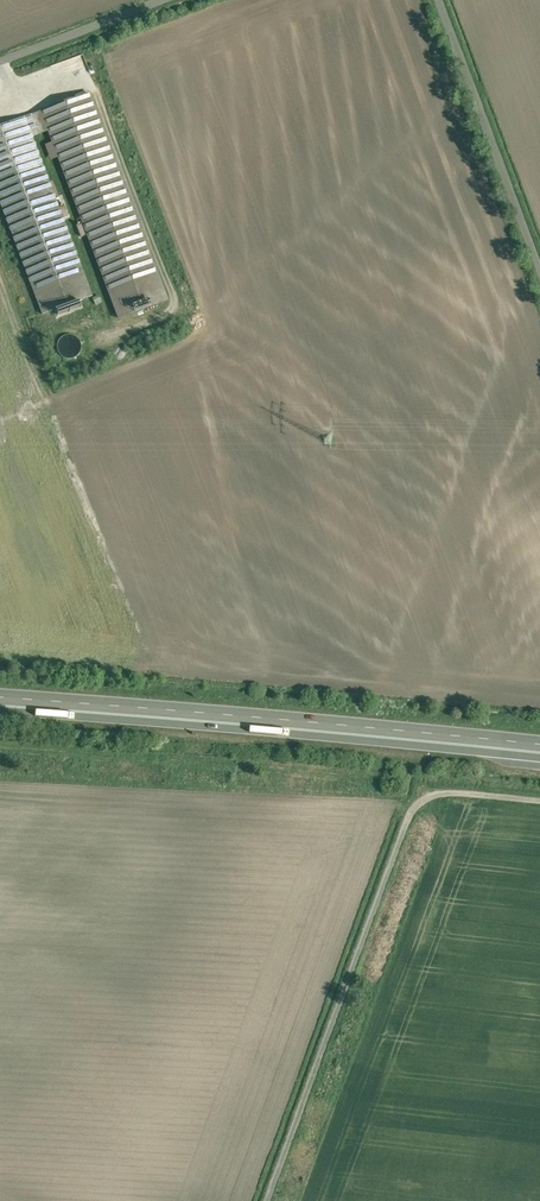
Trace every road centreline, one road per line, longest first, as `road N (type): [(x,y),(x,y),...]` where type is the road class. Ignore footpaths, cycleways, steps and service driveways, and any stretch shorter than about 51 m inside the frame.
road 1 (unclassified): [(265,1200),(412,787),(426,779),(539,786)]
road 2 (trunk): [(0,703),(539,749)]
road 3 (unclassified): [(439,0),(539,267)]
road 4 (unclassified): [(164,0),(0,62)]

